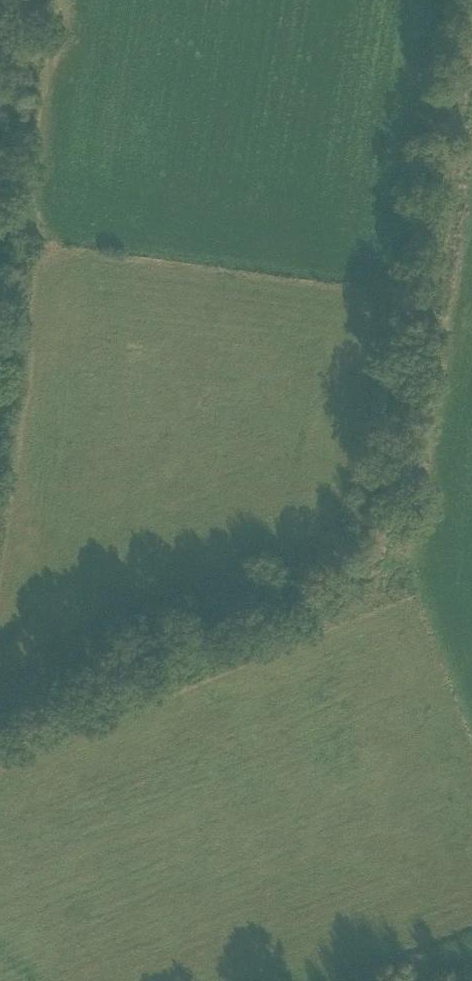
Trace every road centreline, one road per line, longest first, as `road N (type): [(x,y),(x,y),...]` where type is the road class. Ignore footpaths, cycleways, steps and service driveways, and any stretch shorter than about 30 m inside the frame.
road 1 (track): [(0,709),(382,564),(392,547),(471,44)]
road 2 (track): [(31,0),(0,190)]

